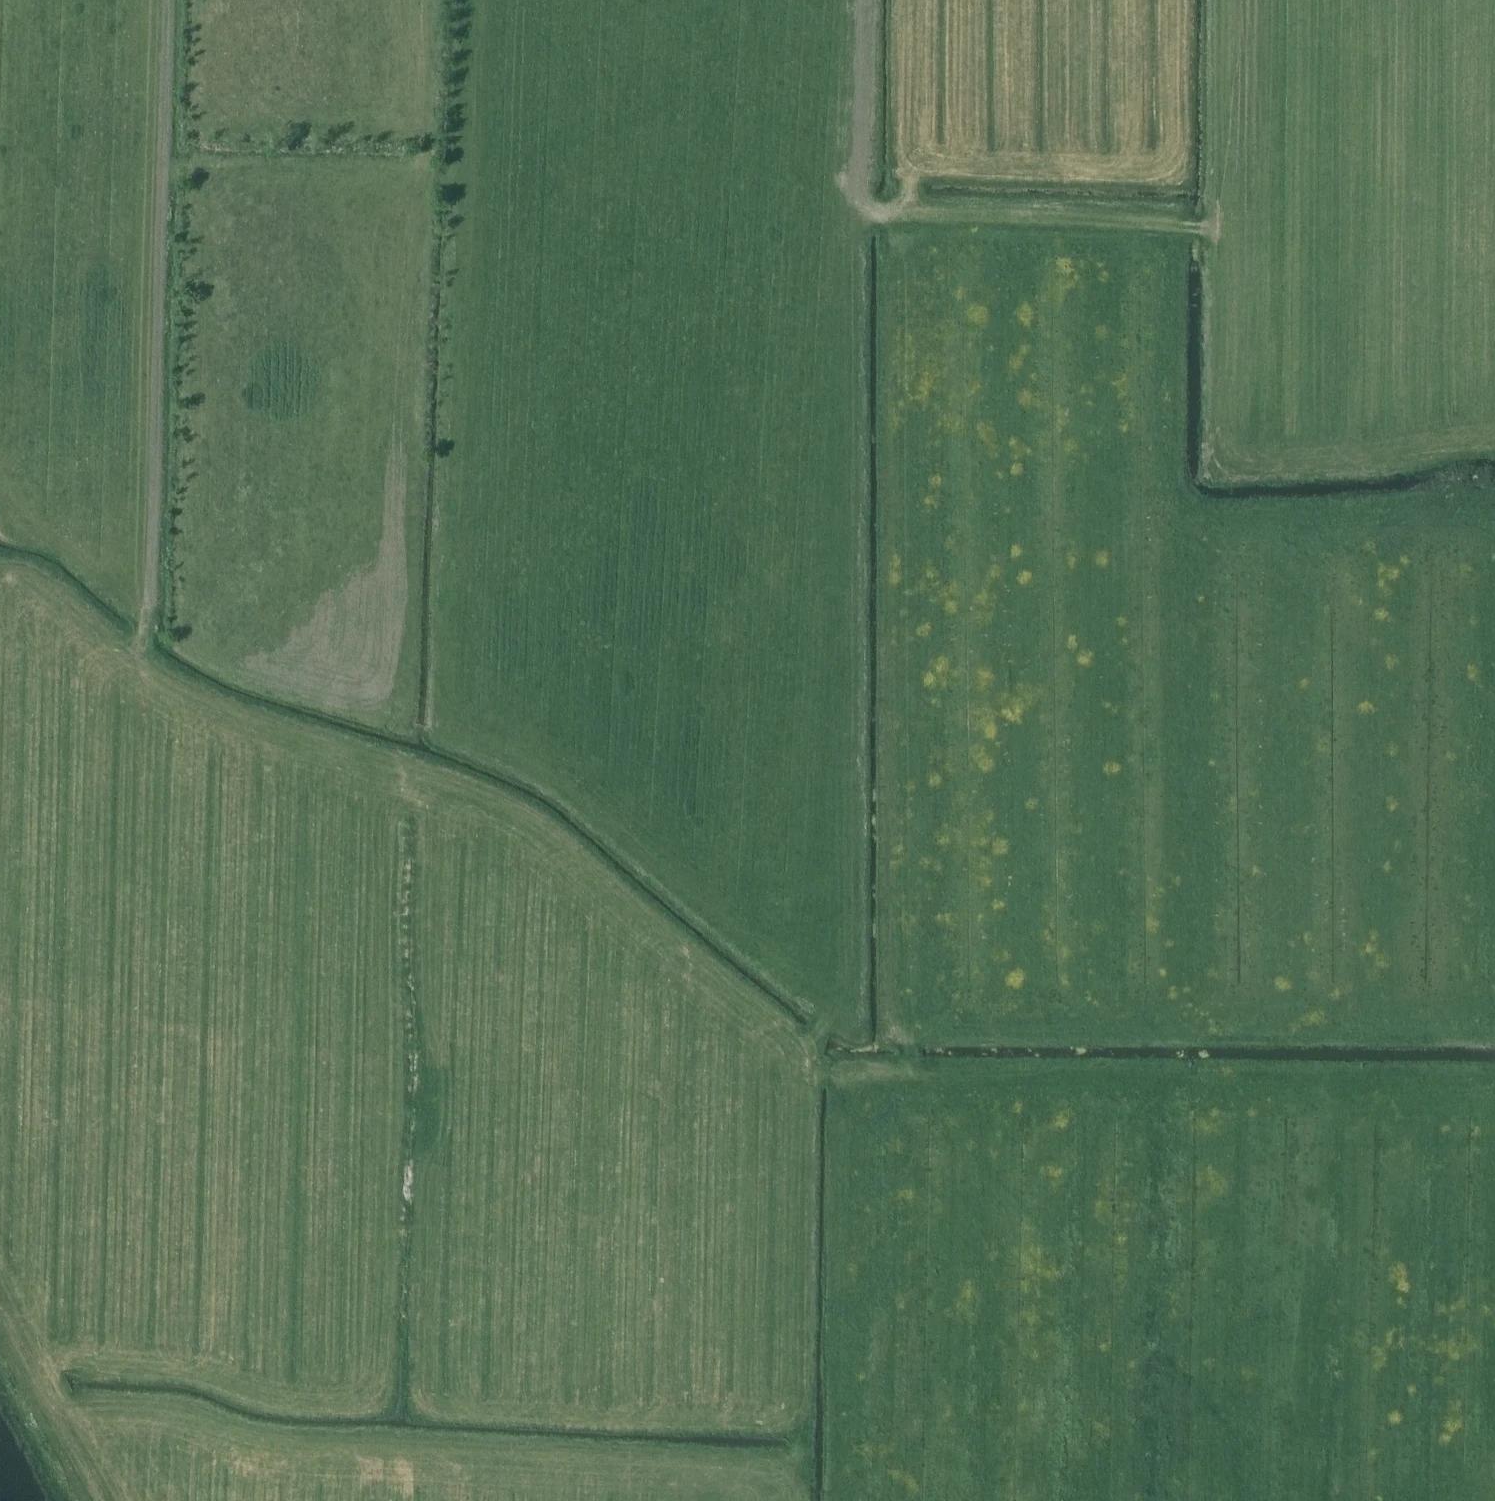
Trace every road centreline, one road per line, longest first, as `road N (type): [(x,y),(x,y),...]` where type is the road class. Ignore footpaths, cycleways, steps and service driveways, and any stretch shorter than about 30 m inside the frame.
road 1 (track): [(1208,228),(890,210),(859,198),(848,181),(847,155),(857,0)]

